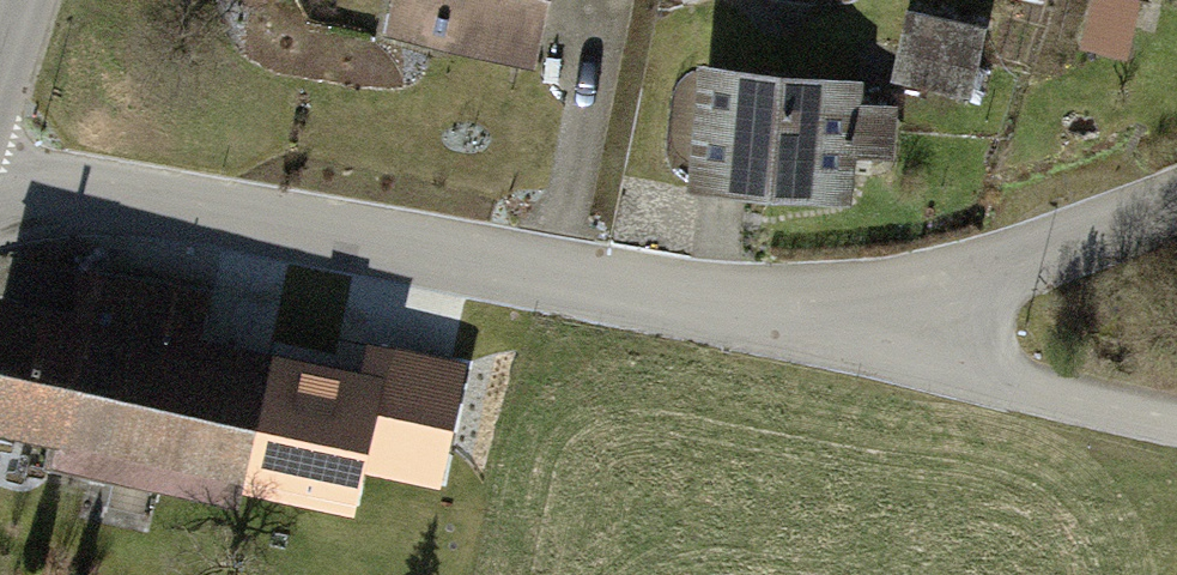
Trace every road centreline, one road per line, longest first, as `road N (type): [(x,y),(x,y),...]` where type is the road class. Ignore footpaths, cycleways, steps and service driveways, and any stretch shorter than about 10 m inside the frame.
road 1 (residential): [(0,173),(516,265),(870,311)]
road 2 (unclassified): [(870,311),(1023,387),(1176,415)]
road 3 (residential): [(870,311),(1176,204)]

